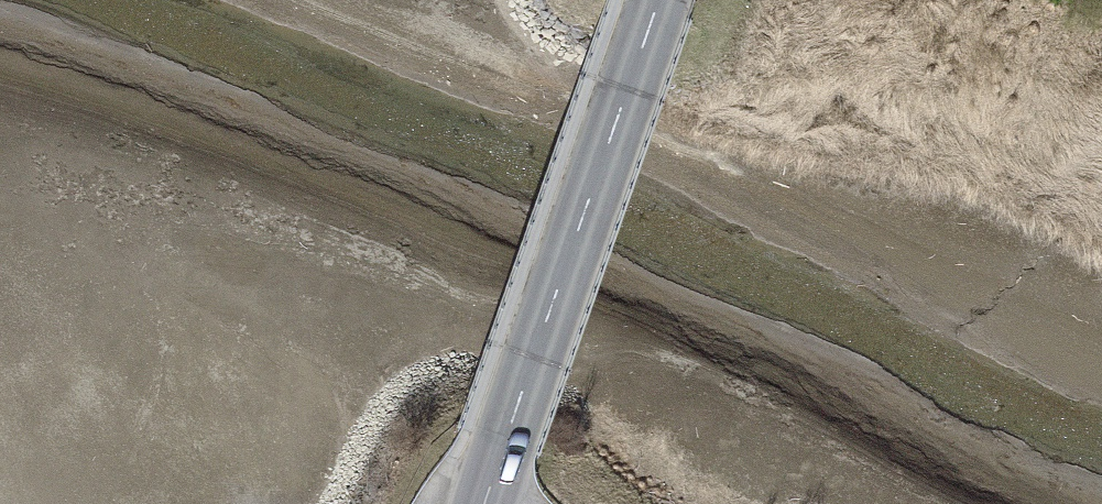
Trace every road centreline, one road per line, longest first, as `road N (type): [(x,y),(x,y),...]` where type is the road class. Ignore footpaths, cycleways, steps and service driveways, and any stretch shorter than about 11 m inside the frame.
road 1 (secondary): [(501,503),(656,0)]
road 2 (track): [(586,0),(442,420)]

